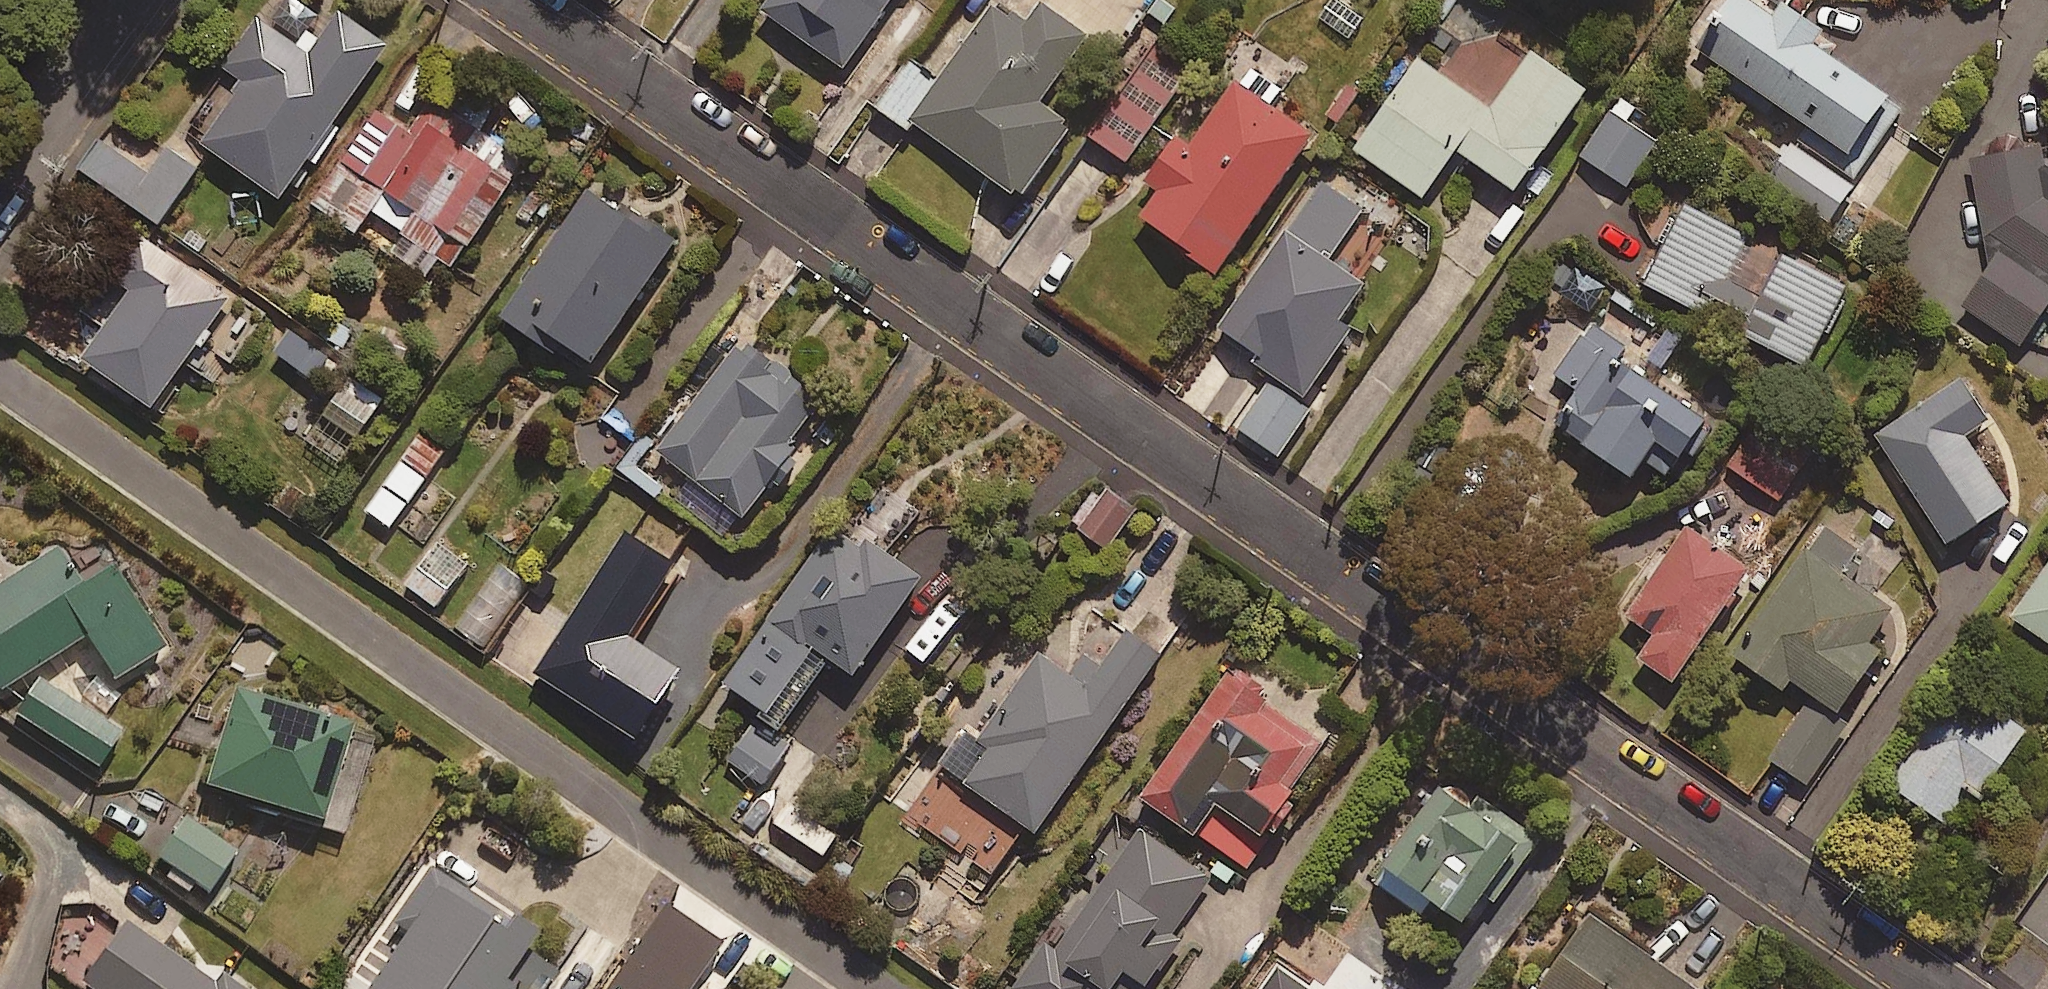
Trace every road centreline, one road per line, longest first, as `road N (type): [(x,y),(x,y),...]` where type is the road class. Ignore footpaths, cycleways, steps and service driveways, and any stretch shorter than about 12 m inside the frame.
road 1 (residential): [(540,0),(1948,988)]
road 2 (residential): [(0,377),(875,988)]
road 3 (residential): [(134,0),(0,197)]

